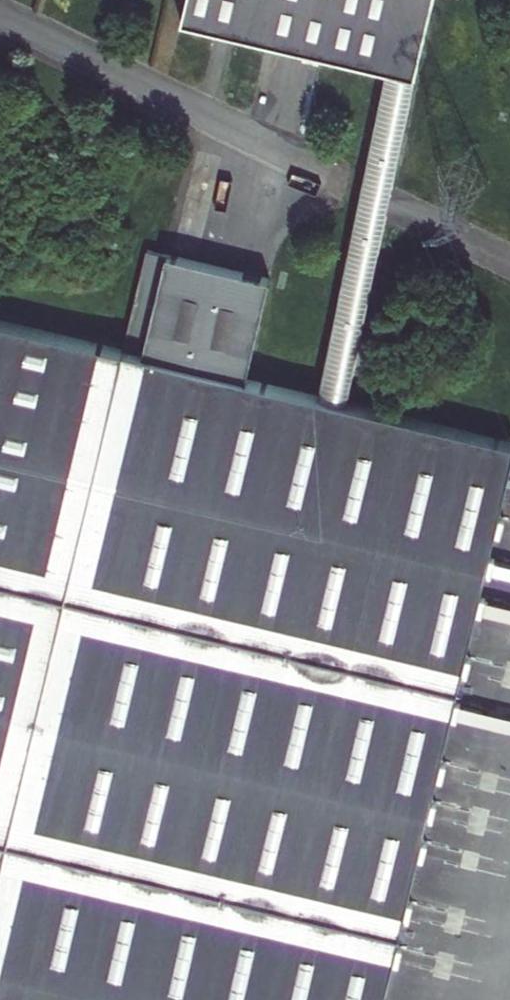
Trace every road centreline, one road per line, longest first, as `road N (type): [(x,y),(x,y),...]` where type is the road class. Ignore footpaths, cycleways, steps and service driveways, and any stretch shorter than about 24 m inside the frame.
road 1 (unclassified): [(0,17),(509,262)]

